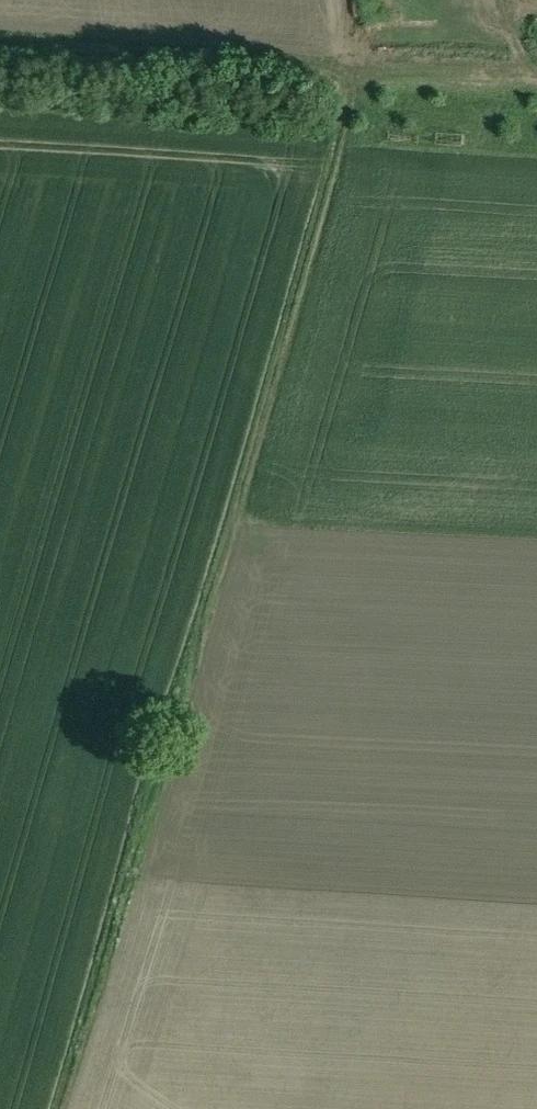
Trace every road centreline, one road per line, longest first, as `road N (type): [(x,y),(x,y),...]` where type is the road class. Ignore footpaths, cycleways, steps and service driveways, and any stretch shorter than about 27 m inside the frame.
road 1 (track): [(536,102),(418,99),(305,71),(0,46)]

